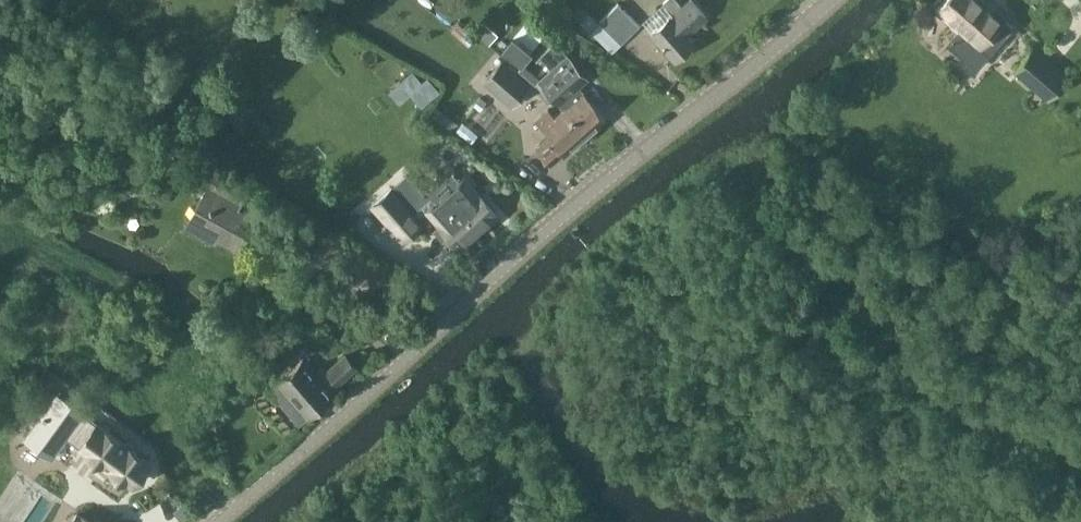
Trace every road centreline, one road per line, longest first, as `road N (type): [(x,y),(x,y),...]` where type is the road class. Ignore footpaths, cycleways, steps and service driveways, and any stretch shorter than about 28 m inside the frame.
road 1 (tertiary): [(216,521),(581,202),(827,0)]

